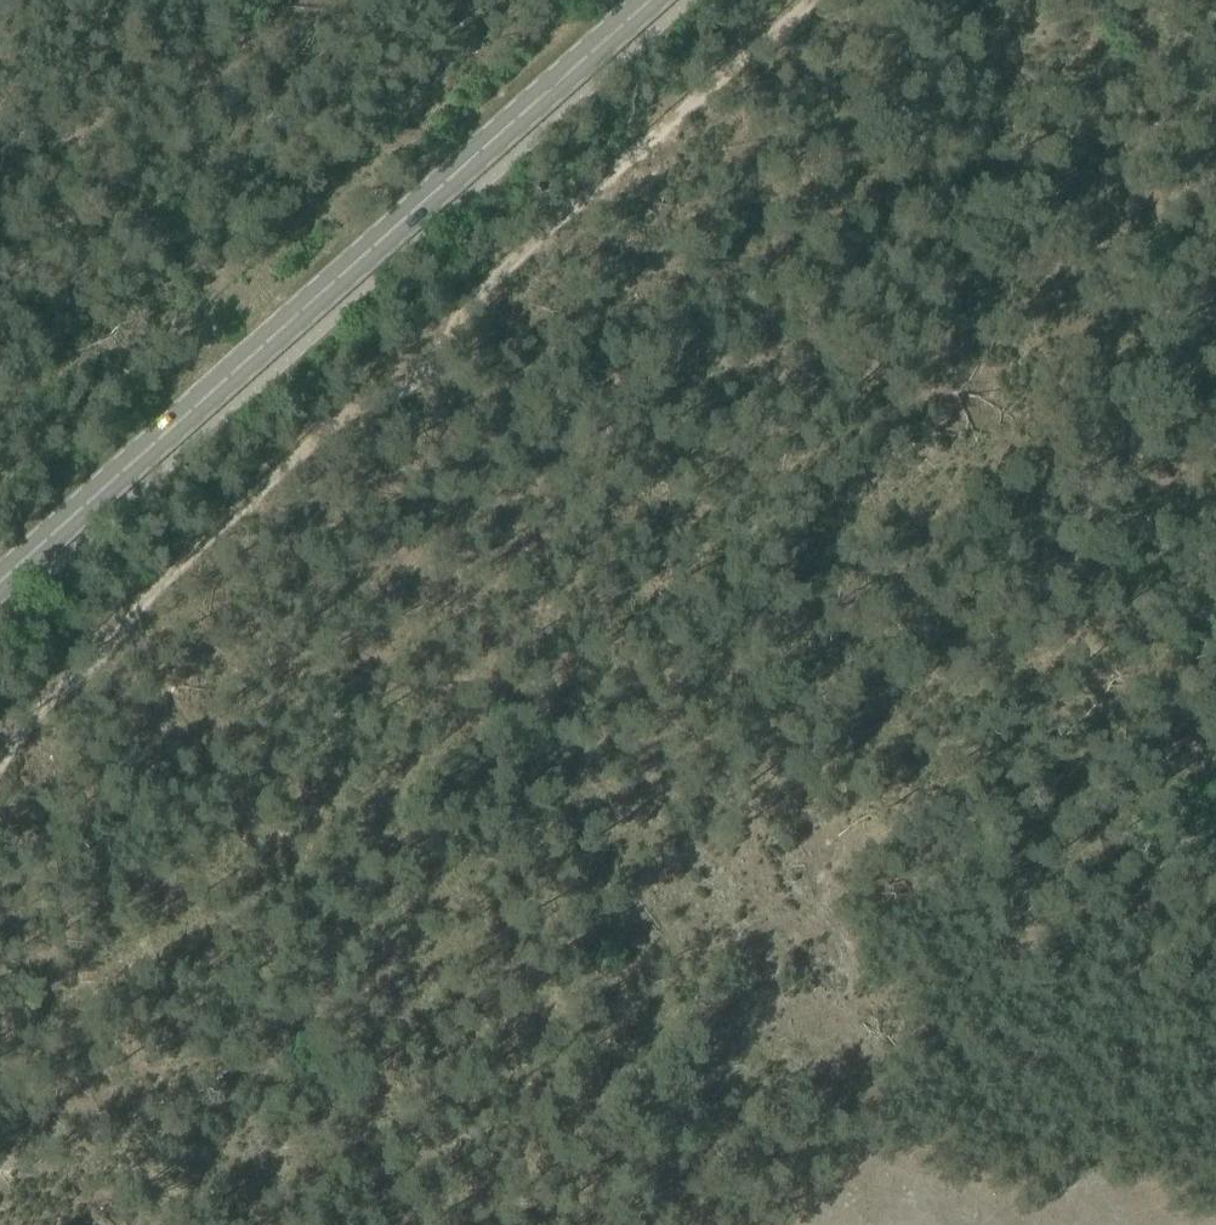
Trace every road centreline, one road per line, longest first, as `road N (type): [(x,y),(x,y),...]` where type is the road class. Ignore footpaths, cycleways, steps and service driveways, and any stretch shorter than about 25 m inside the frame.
road 1 (track): [(810,0),(307,439),(0,738)]
road 2 (primary): [(0,583),(652,0)]

